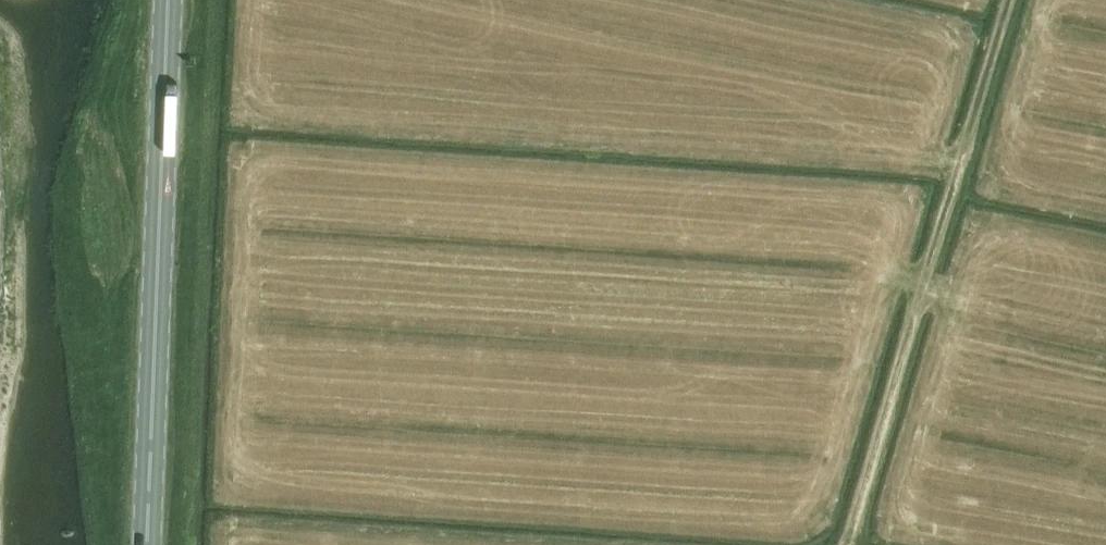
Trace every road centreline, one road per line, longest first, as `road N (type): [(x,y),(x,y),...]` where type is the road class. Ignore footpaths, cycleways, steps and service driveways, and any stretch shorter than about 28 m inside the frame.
road 1 (track): [(1006,0),(844,544)]
road 2 (primary): [(147,544),(168,0)]

